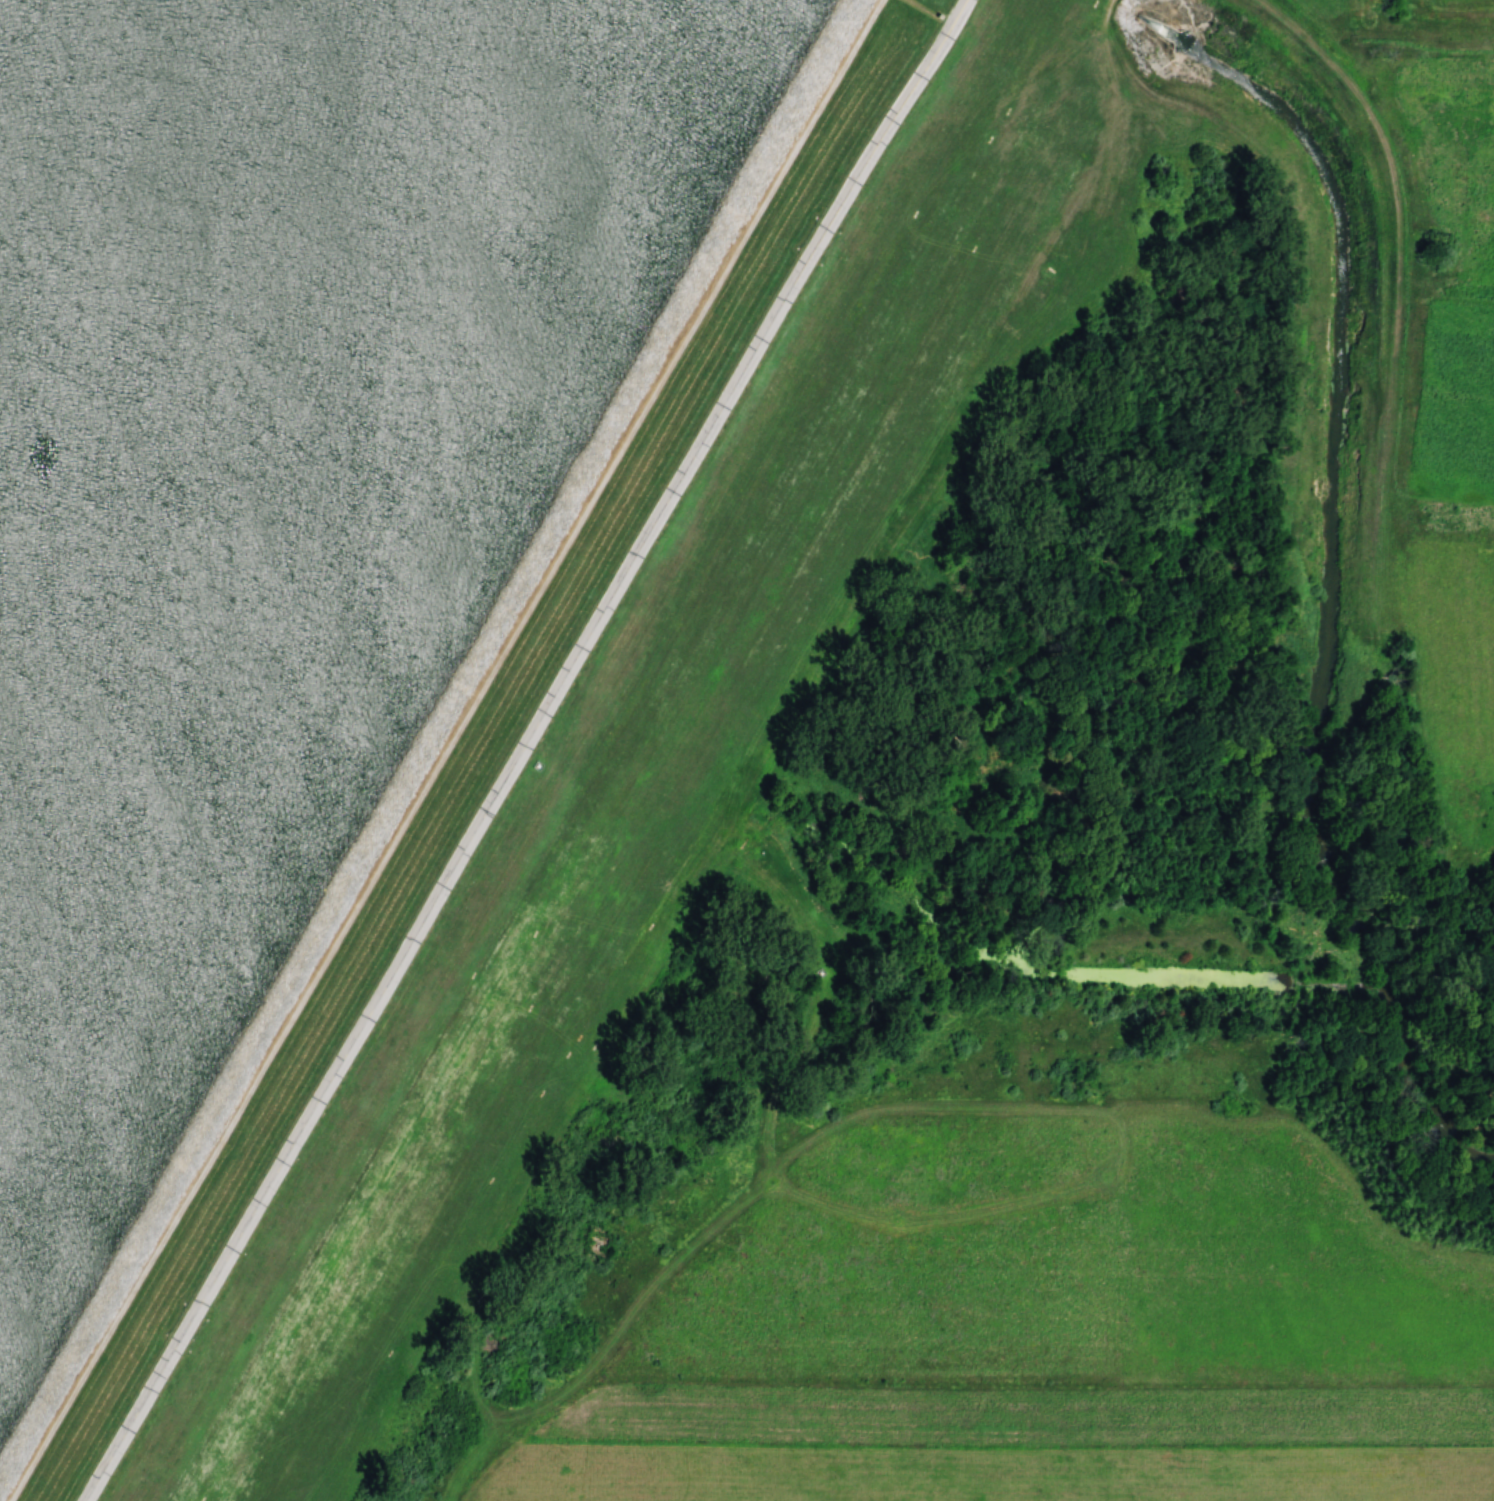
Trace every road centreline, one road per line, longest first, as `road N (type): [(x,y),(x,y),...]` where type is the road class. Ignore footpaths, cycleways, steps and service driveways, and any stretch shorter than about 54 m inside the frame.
road 1 (tertiary): [(464,853),(872,150),(970,0)]
road 2 (tertiary): [(87,1500),(464,853)]

